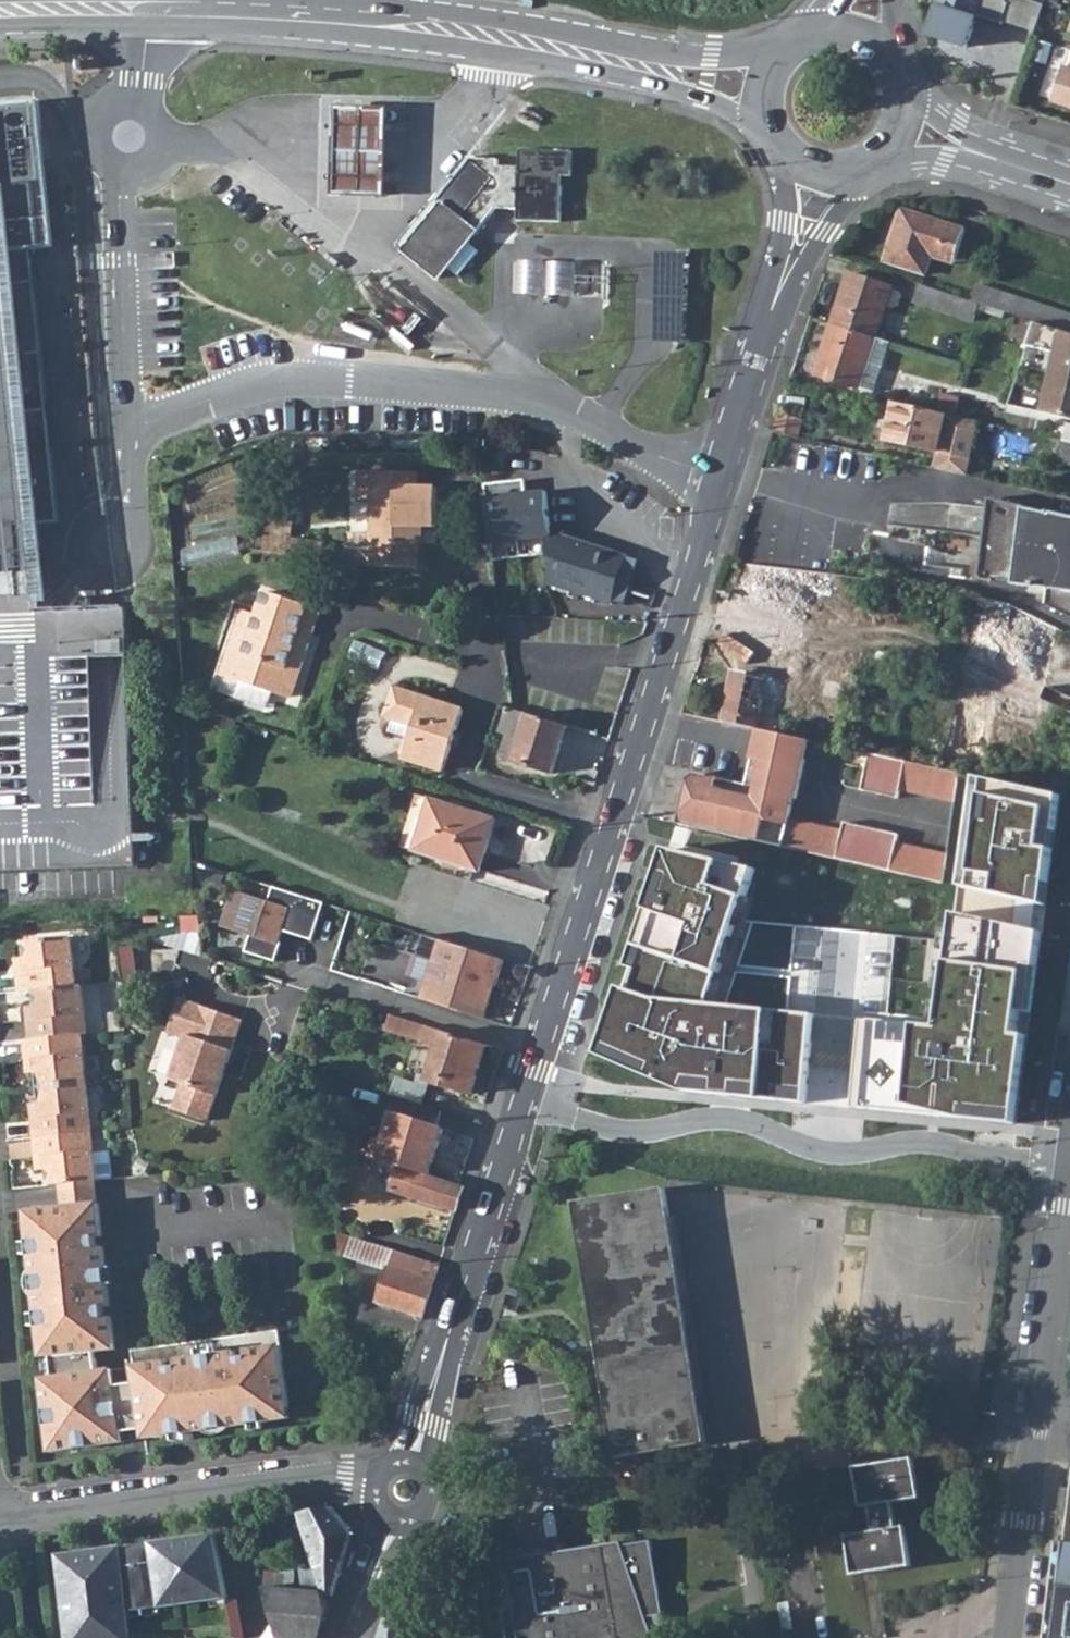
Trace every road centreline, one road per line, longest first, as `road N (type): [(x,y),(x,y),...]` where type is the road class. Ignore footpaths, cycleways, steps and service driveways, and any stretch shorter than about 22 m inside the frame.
road 1 (tertiary): [(774,303),(524,1102)]
road 2 (residential): [(1069,1163),(931,1142),(824,1151),(728,1120),(624,1131),(524,1102)]
road 3 (residential): [(1012,1637),(1069,1175)]
road 4 (tertiary): [(411,22),(0,9)]
road 5 (residential): [(406,1491),(364,1478),(0,1518)]
road 6 (tertiary): [(524,1102),(406,1491)]
road 7 (tertiary): [(794,44),(709,57),(539,27),(411,22)]
road 8 (tertiary): [(411,22),(664,85),(771,137)]
road 9 (tertiary): [(774,303),(869,166)]
road 10 (tertiary): [(406,1491),(344,1637)]
road 11 (tertiary): [(781,151),(774,303)]

